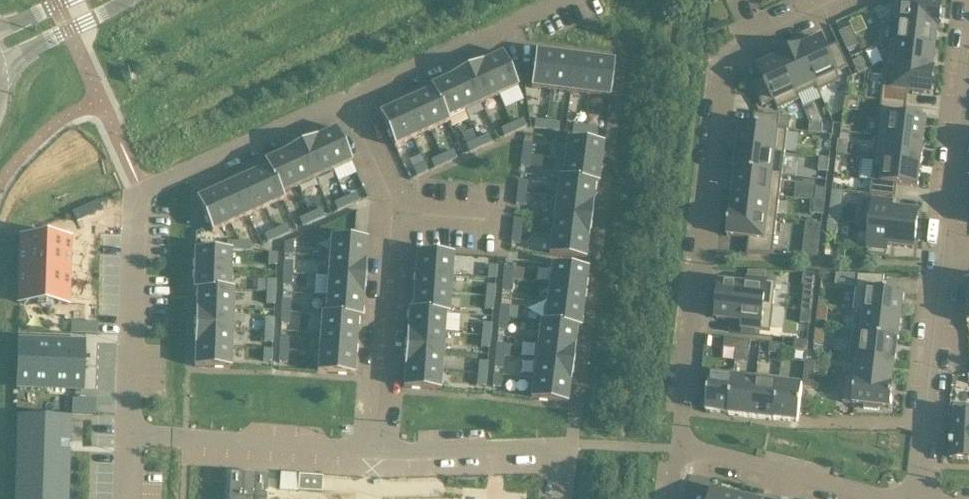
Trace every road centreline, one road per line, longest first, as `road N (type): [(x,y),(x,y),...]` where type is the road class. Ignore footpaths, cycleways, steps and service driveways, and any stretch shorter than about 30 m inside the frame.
road 1 (residential): [(680,448),(726,57),(735,45),(833,0)]
road 2 (residential): [(349,98),(141,191),(131,433)]
road 3 (residential): [(375,450),(394,213),(349,98)]
road 4 (residential): [(131,433),(375,450)]
road 5 (residential): [(945,257),(909,498)]
road 6 (residential): [(375,450),(556,447),(564,456),(562,498)]
road 7 (residential): [(562,0),(349,98)]
road 8 (residential): [(680,448),(895,498)]
road 9 (residential): [(968,45),(945,257)]
road 10 (primary): [(0,68),(127,0)]

